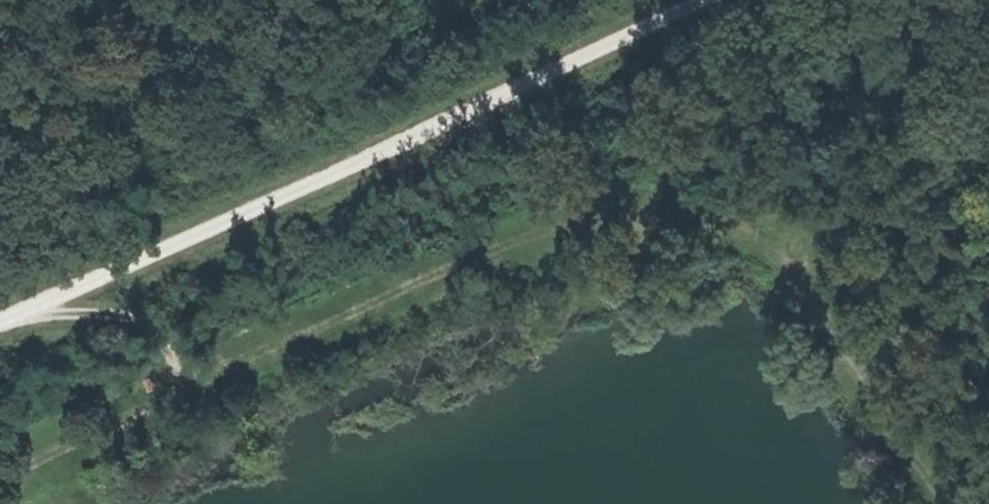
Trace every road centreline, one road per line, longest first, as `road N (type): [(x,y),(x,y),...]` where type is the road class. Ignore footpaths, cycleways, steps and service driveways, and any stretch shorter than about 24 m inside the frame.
road 1 (track): [(27,313),(134,317),(156,334),(185,388),(397,293),(611,220),(670,218),(733,229),(778,256),(823,313),(951,503)]
road 2 (track): [(0,326),(710,0)]

